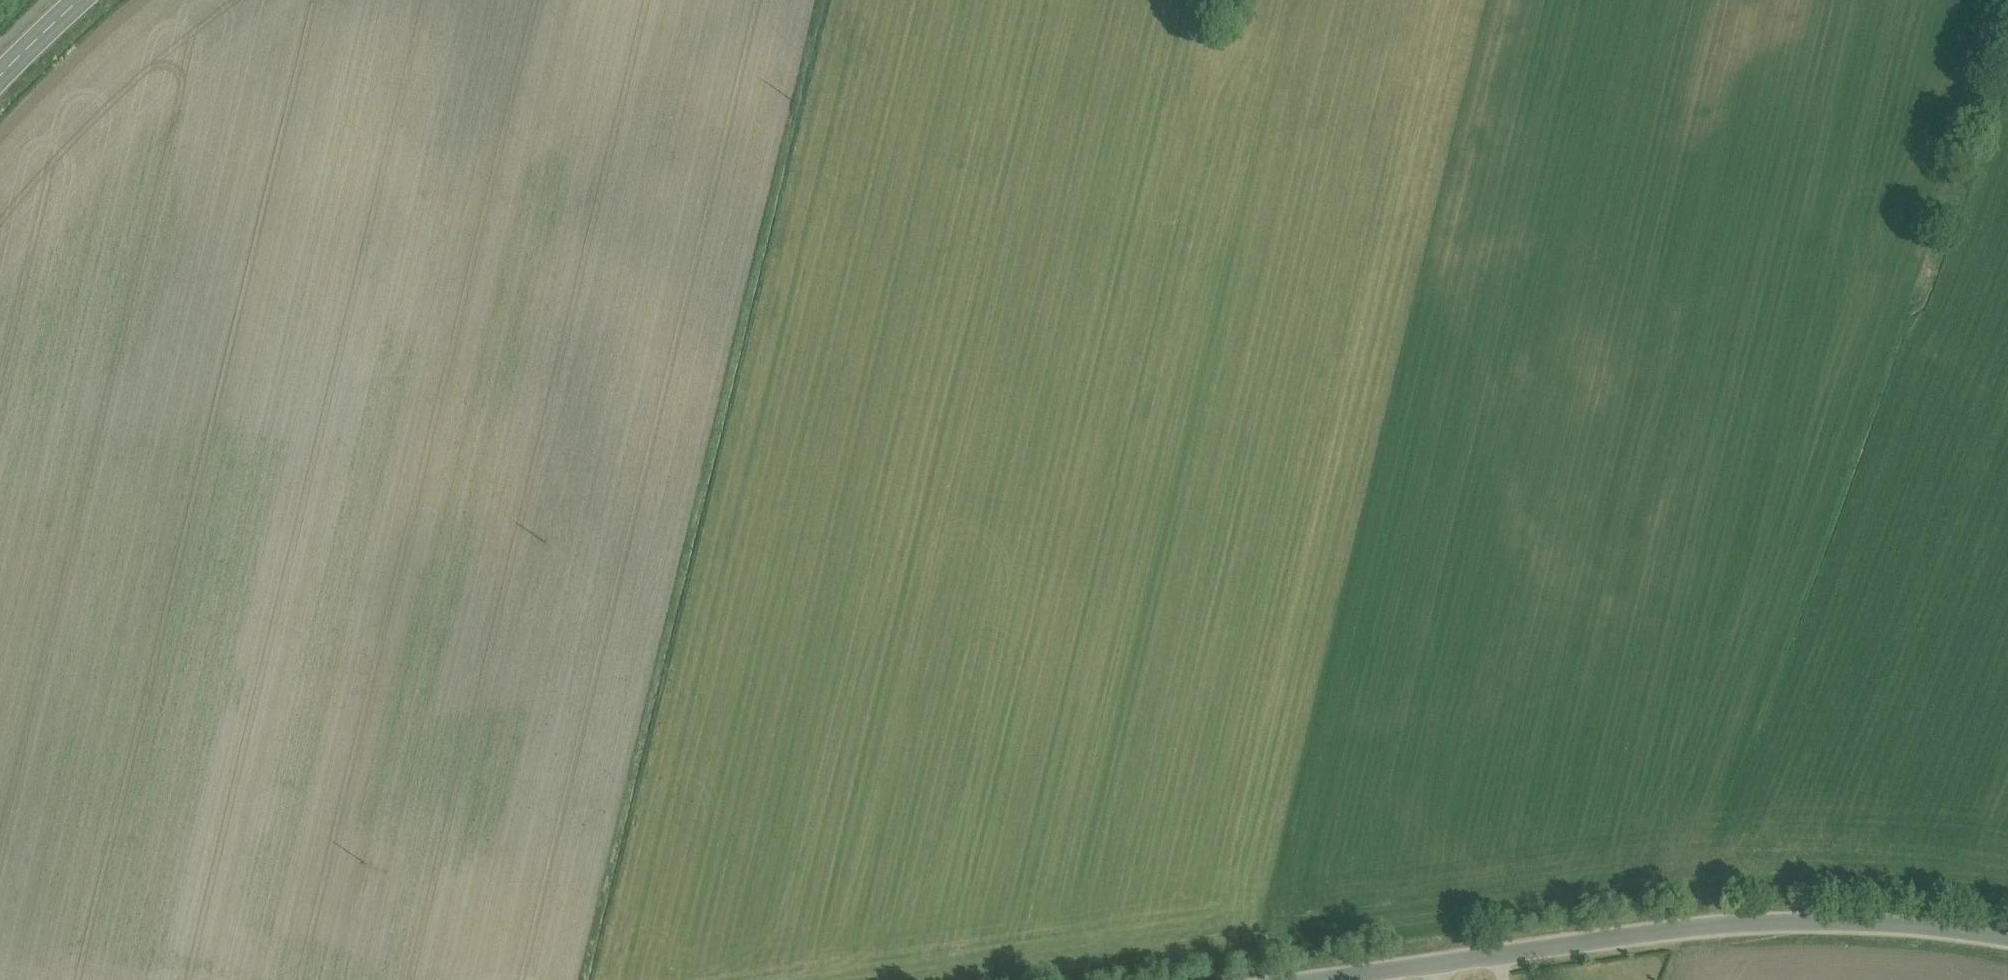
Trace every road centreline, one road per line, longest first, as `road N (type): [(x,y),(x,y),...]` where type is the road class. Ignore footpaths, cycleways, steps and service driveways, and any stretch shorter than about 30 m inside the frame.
road 1 (unclassified): [(1347,979),(1764,927),(1853,926),(2007,942)]

